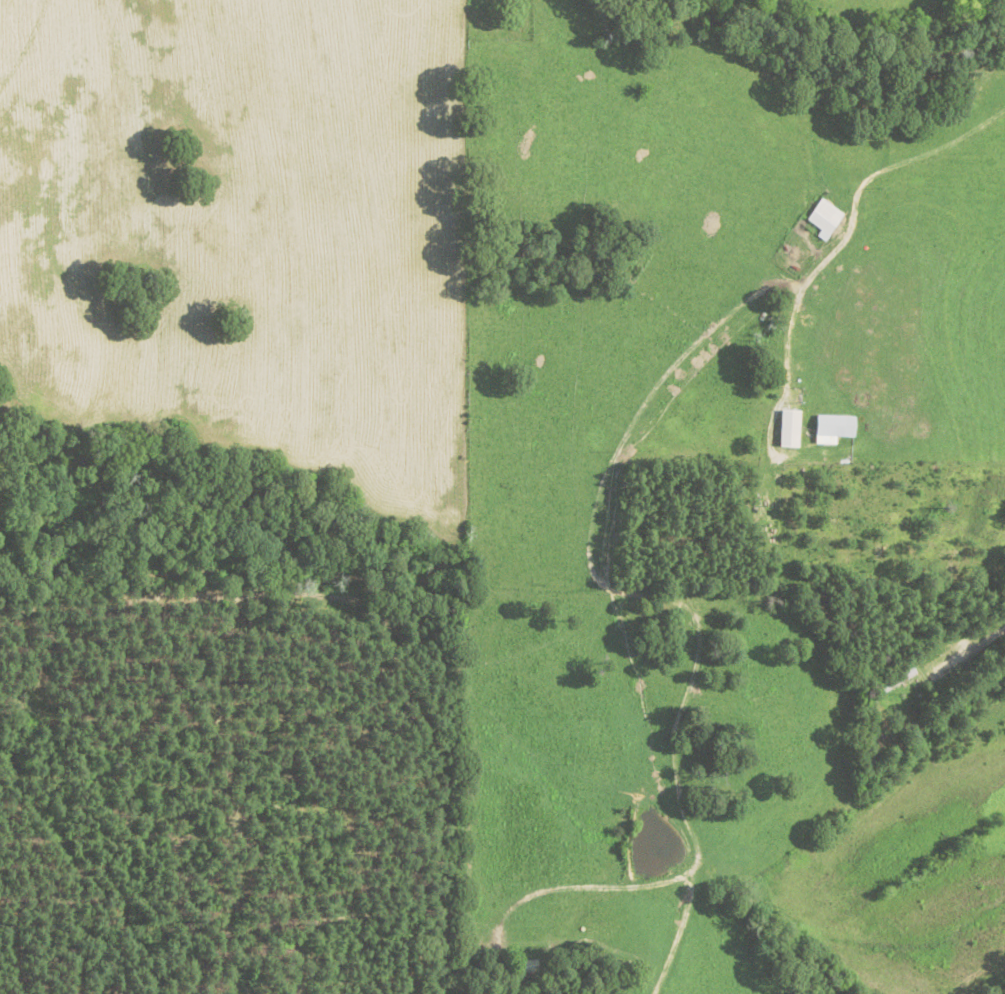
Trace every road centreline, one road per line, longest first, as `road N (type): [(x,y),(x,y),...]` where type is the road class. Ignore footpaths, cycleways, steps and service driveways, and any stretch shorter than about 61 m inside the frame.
road 1 (residential): [(523,698),(545,739),(636,736),(863,671),(1004,657)]
road 2 (residential): [(636,736),(588,757),(545,817)]

